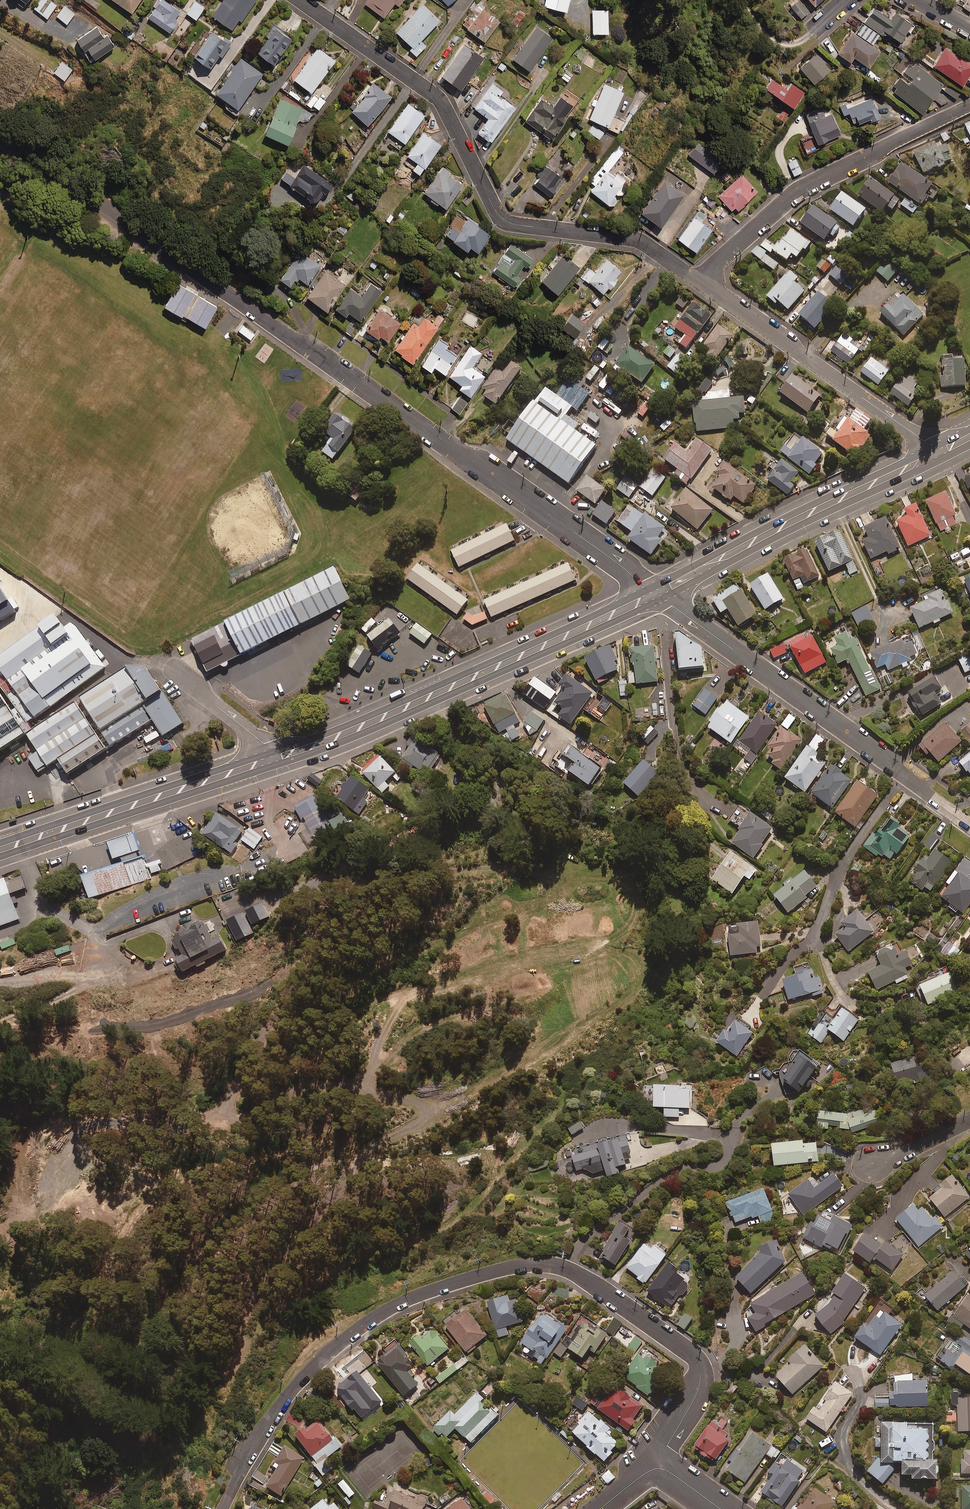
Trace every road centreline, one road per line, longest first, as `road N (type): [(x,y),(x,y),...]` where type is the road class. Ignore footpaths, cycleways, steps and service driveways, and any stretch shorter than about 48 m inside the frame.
road 1 (residential): [(0,144),(578,535),(637,580),(642,594)]
road 2 (residential): [(217,1508),(249,1449),(324,1349),(390,1304),(527,1261),(559,1265),(689,1358),(686,1390),(654,1457)]
road 3 (residential): [(302,0),(436,93),(503,220),(627,238),(703,283)]
road 4 (secondary): [(659,601),(277,766)]
road 5 (secondary): [(271,755),(642,594)]
road 6 (residential): [(659,601),(969,810)]
road 7 (residential): [(969,105),(804,191),(703,283)]
road 8 (secondary): [(642,594),(931,451)]
road 9 (secondary): [(277,766),(0,856)]
road 10 (secondary): [(0,843),(271,755)]
road 11 (residential): [(703,283),(931,451)]
road 12 (secondary): [(940,459),(730,562)]
road 13 (residential): [(743,0),(769,33),(789,42),(810,34),(847,0)]
road 14 (unclassified): [(173,668),(271,755)]

